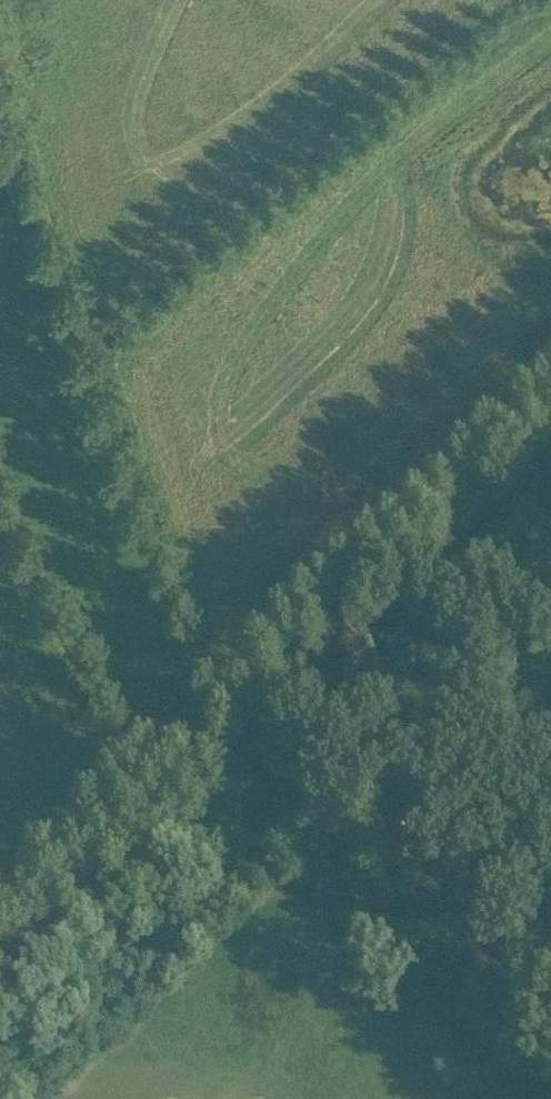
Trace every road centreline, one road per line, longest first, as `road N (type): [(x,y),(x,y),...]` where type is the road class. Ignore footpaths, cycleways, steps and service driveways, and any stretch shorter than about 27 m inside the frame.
road 1 (track): [(0,941),(550,424)]

